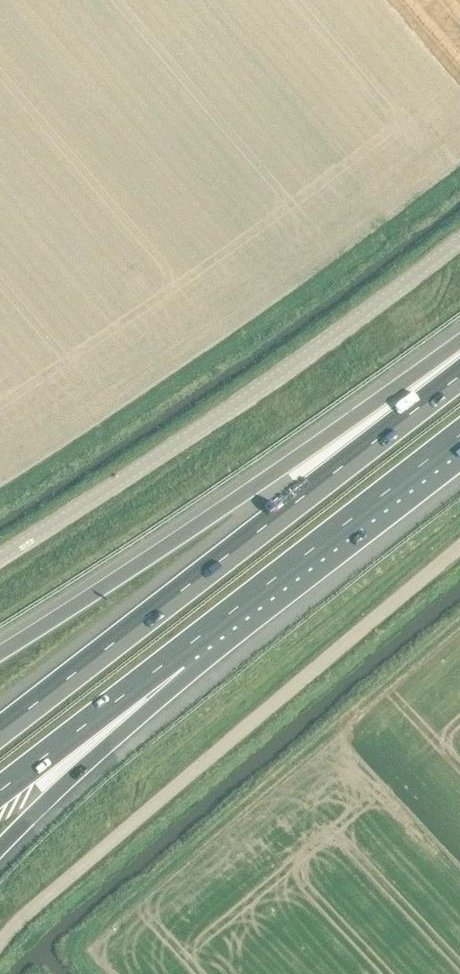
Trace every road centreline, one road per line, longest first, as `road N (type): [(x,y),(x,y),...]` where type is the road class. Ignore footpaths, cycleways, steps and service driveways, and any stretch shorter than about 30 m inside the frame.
road 1 (unclassified): [(2,973),(52,909),(459,563)]
road 2 (motorway): [(459,375),(0,731)]
road 3 (unclassified): [(0,553),(383,290),(459,227)]
road 4 (motorway): [(459,340),(0,653)]
road 5 (motorway): [(174,655),(459,433)]
road 6 (motorway): [(0,850),(148,708),(174,655)]
road 7 (motorway): [(0,790),(174,655)]

